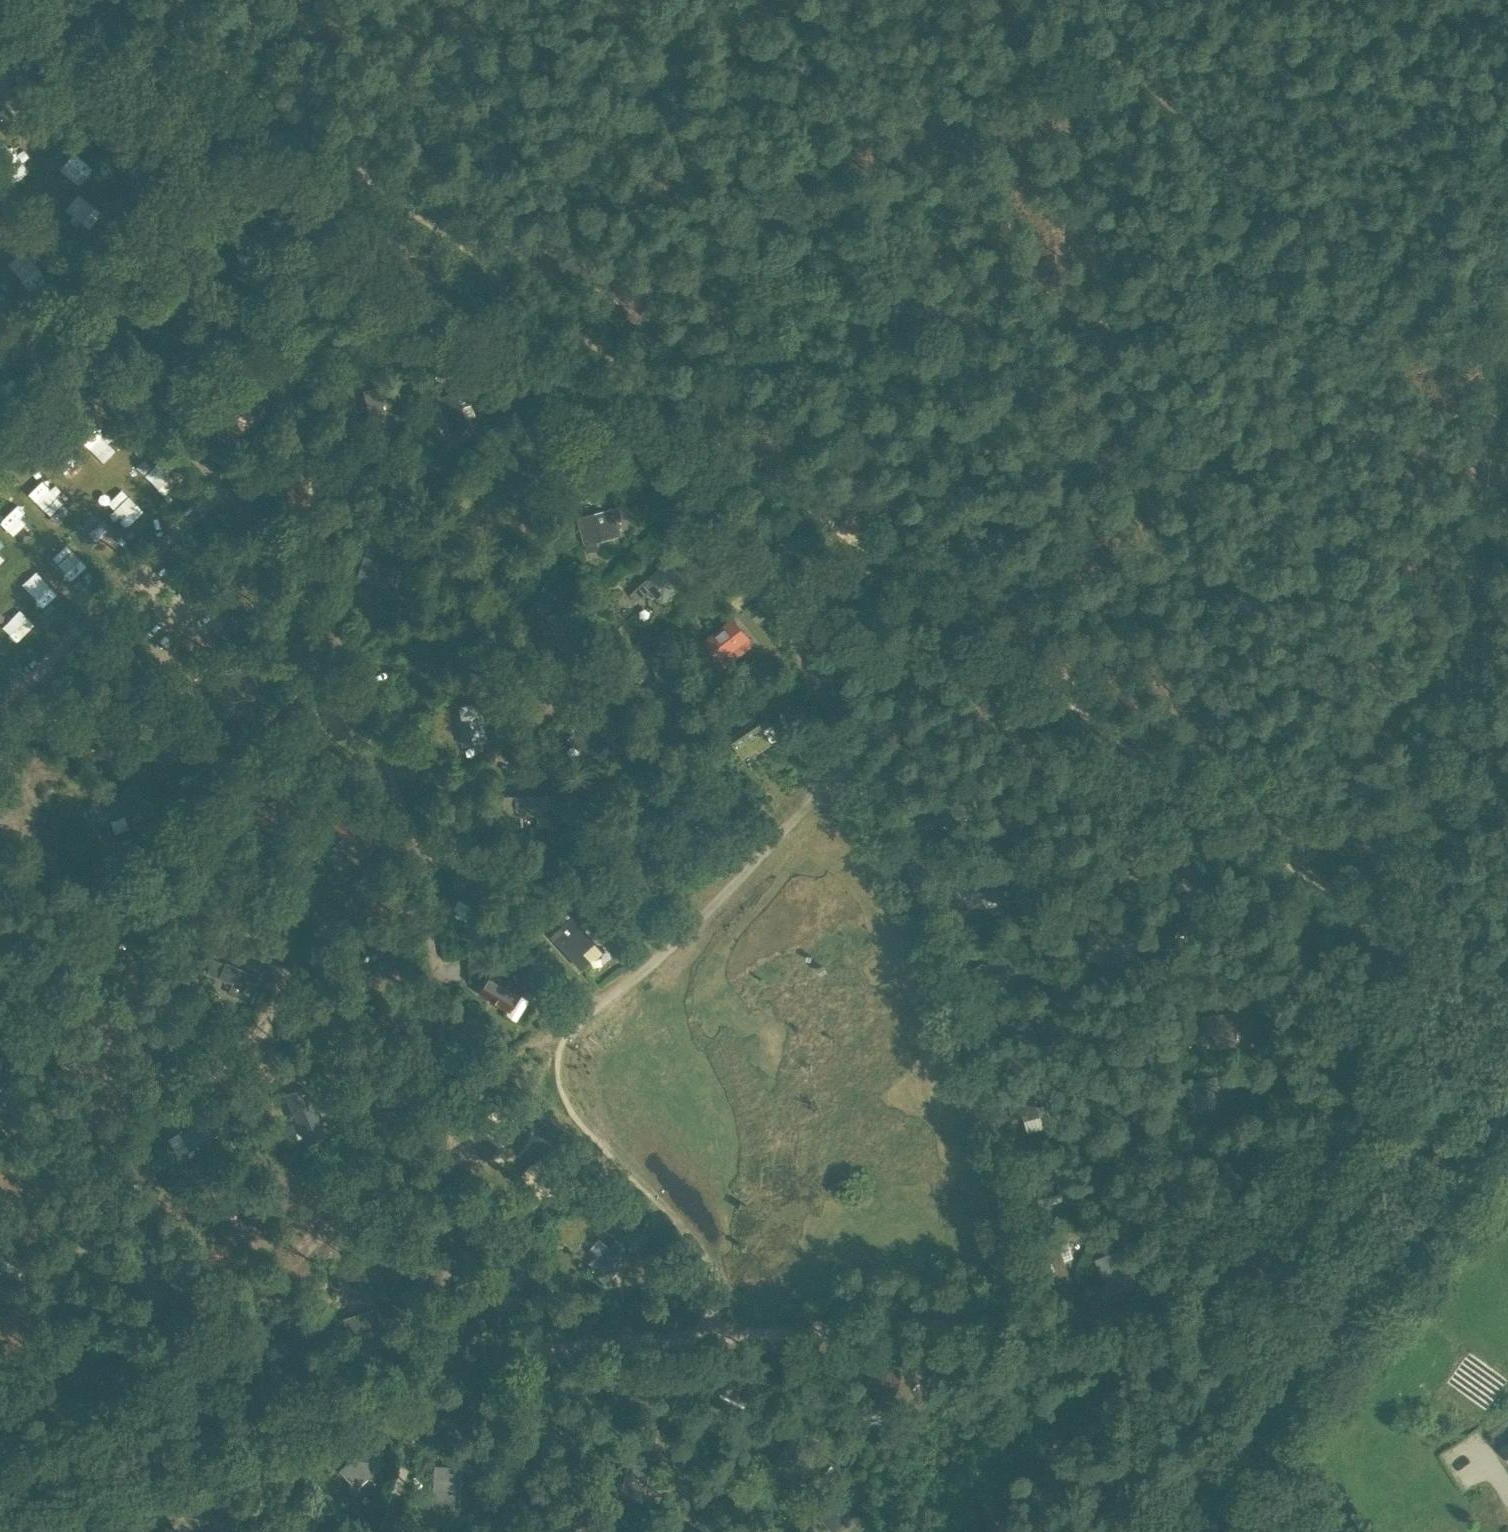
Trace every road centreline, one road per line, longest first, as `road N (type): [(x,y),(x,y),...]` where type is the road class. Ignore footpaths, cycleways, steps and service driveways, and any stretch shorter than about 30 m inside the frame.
road 1 (track): [(149,0),(1405,950),(1507,1040)]
road 2 (track): [(1049,3),(1500,337)]
road 3 (track): [(1507,1116),(1301,1393)]
road 4 (track): [(1301,1393),(1286,1429),(1291,1476),(1324,1531)]

